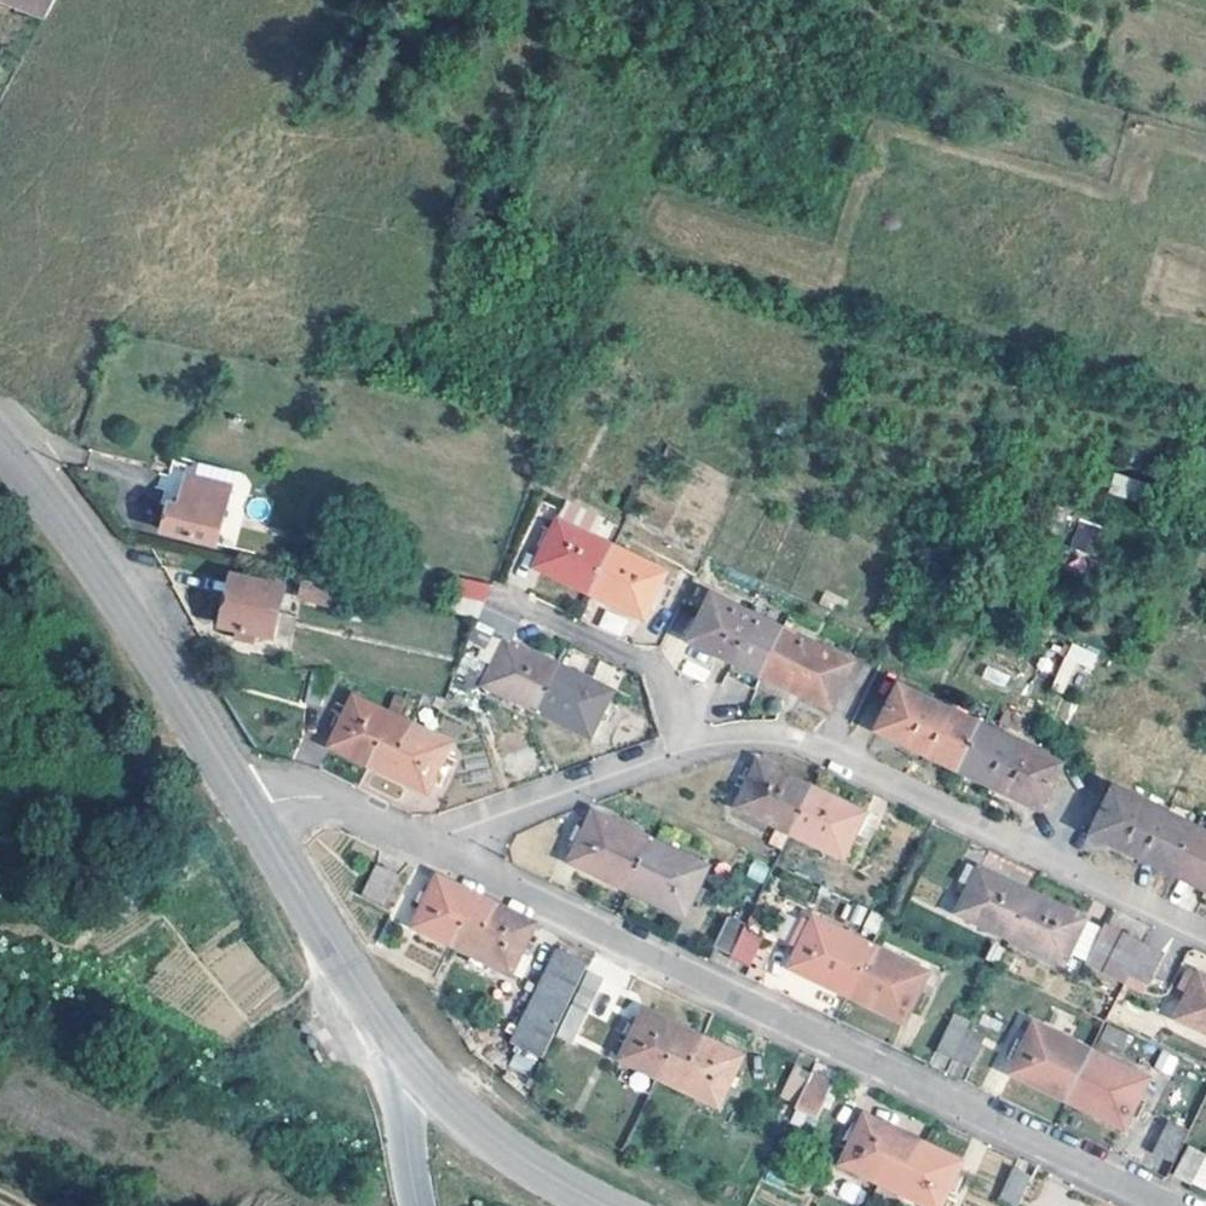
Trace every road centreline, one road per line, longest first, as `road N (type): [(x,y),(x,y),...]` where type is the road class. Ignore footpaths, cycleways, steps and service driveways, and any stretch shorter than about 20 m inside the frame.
road 1 (residential): [(451,854),(1171,1205)]
road 2 (residential): [(1205,935),(791,741),(690,751)]
road 3 (secondary): [(0,440),(98,568),(251,808)]
road 4 (secondary): [(251,808),(408,1055)]
road 5 (residential): [(690,751),(451,854)]
road 6 (residential): [(507,594),(656,666),(690,751)]
road 7 (secondary): [(408,1055),(508,1150),(605,1205)]
road 8 (residential): [(251,808),(322,797),(451,854)]
road 9 (unclassified): [(408,1055),(403,1116),(418,1205)]

